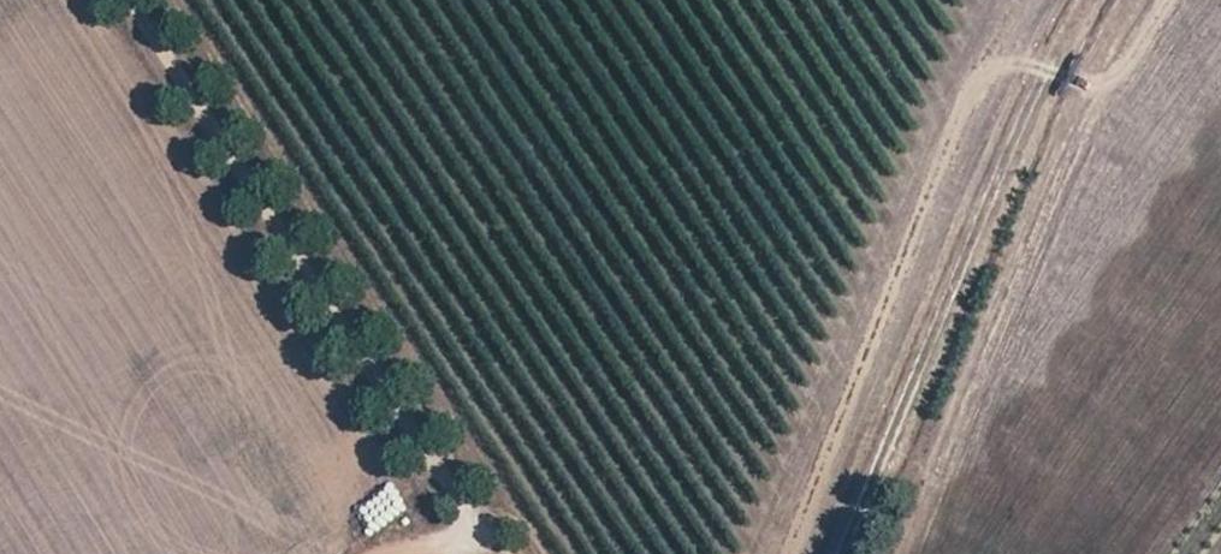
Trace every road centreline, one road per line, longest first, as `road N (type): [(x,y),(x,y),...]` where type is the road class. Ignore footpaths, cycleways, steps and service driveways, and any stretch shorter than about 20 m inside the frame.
road 1 (track): [(500,553),(137,0)]
road 2 (track): [(1090,0),(1021,129),(847,553)]

